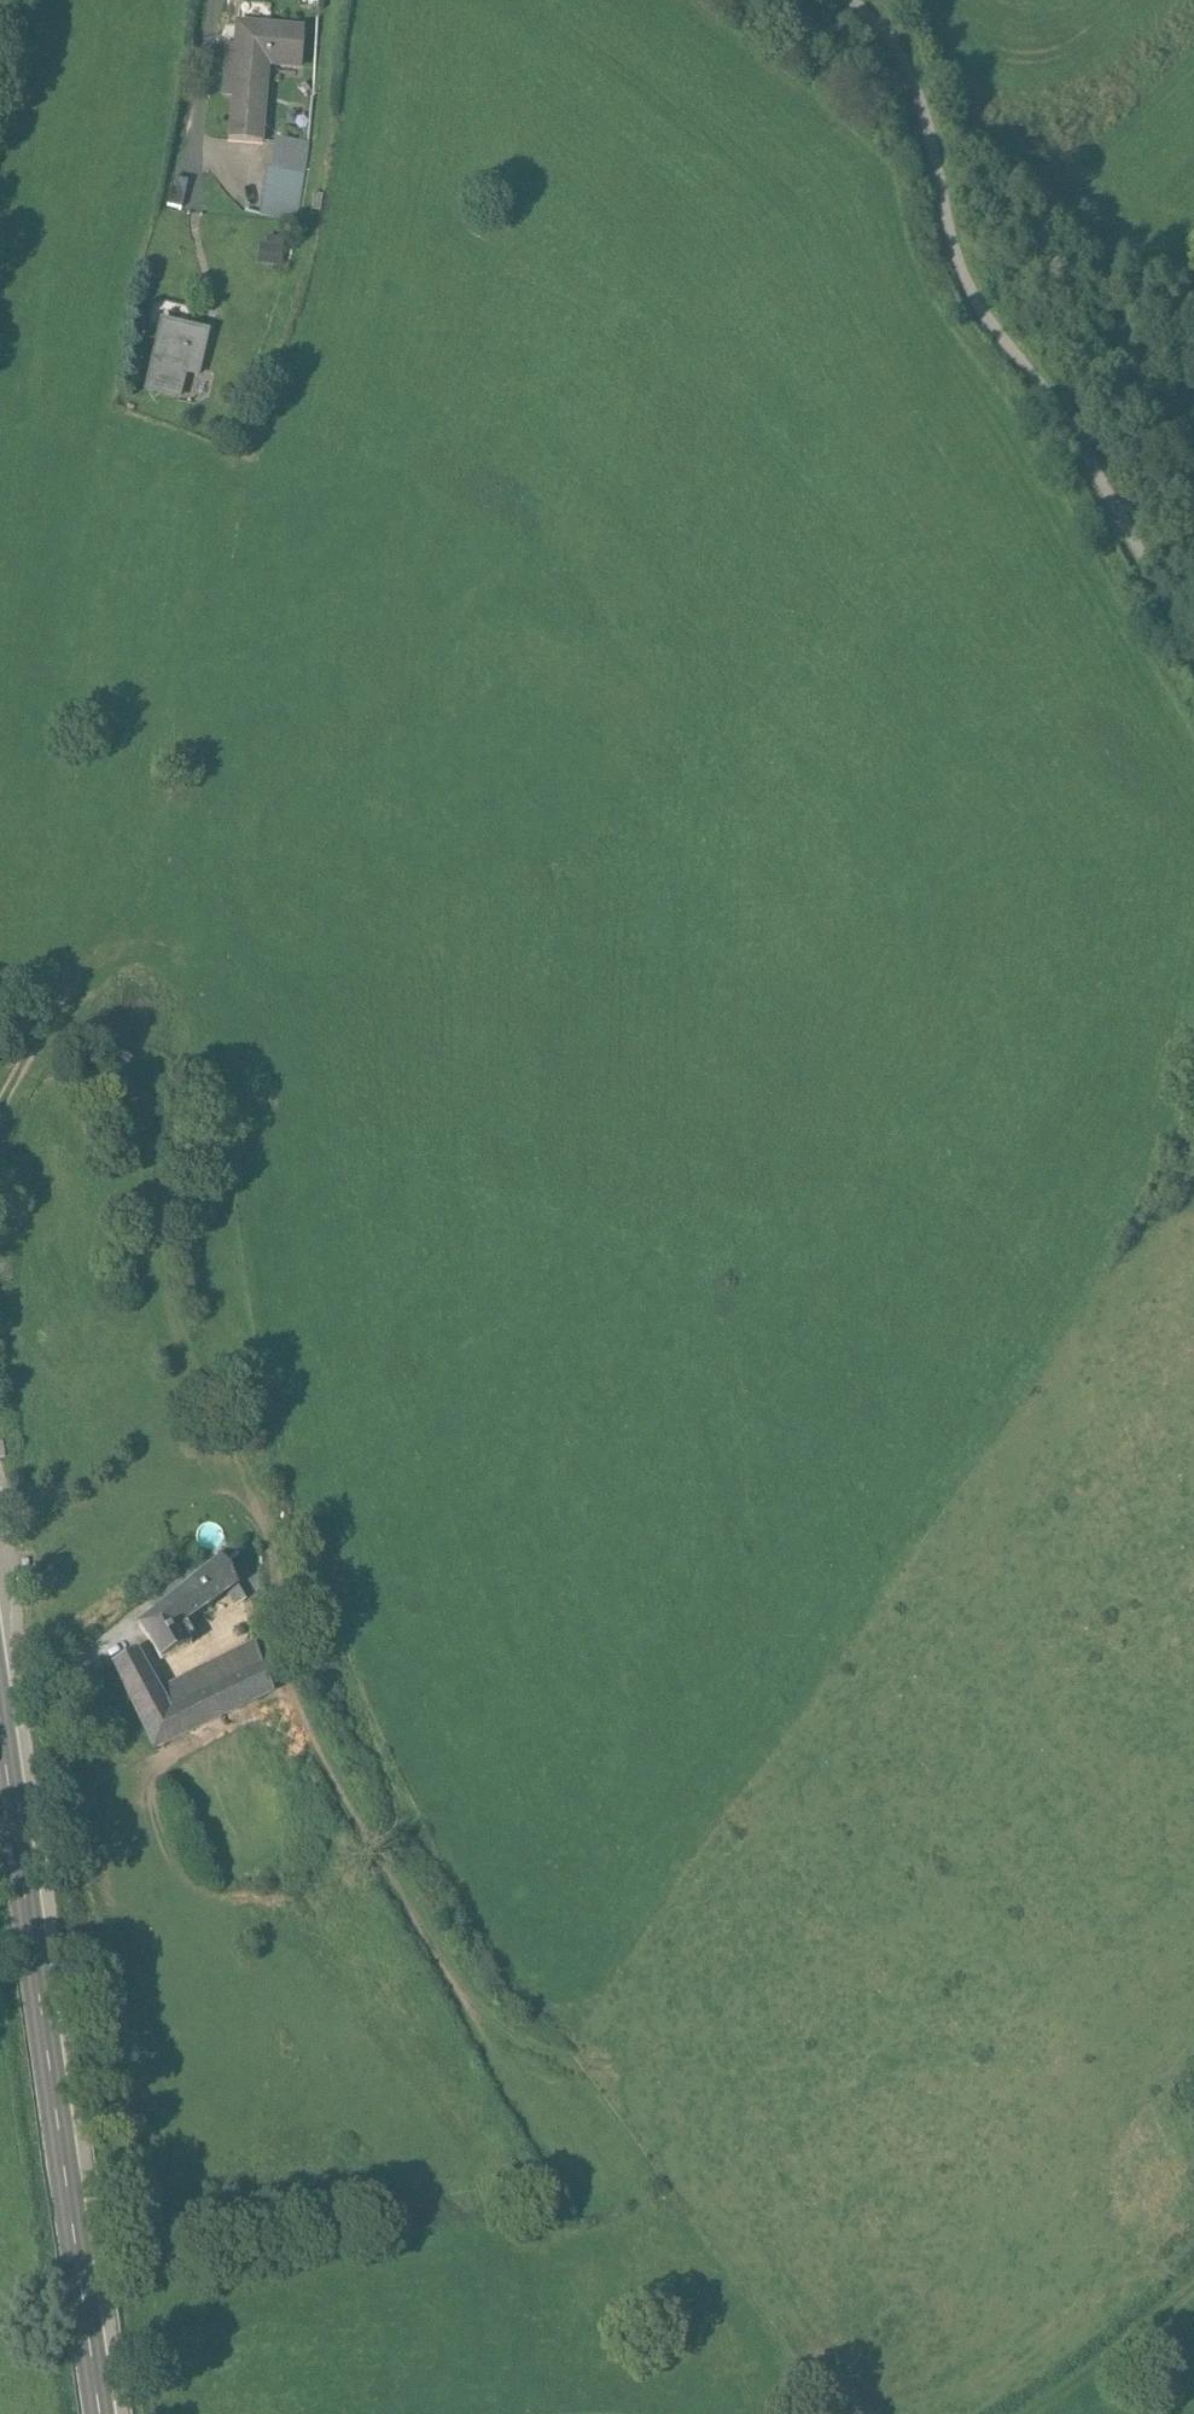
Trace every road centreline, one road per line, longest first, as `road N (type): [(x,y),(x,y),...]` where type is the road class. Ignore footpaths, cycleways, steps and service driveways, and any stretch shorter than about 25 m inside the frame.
road 1 (secondary): [(0,1727),(101,2413)]

